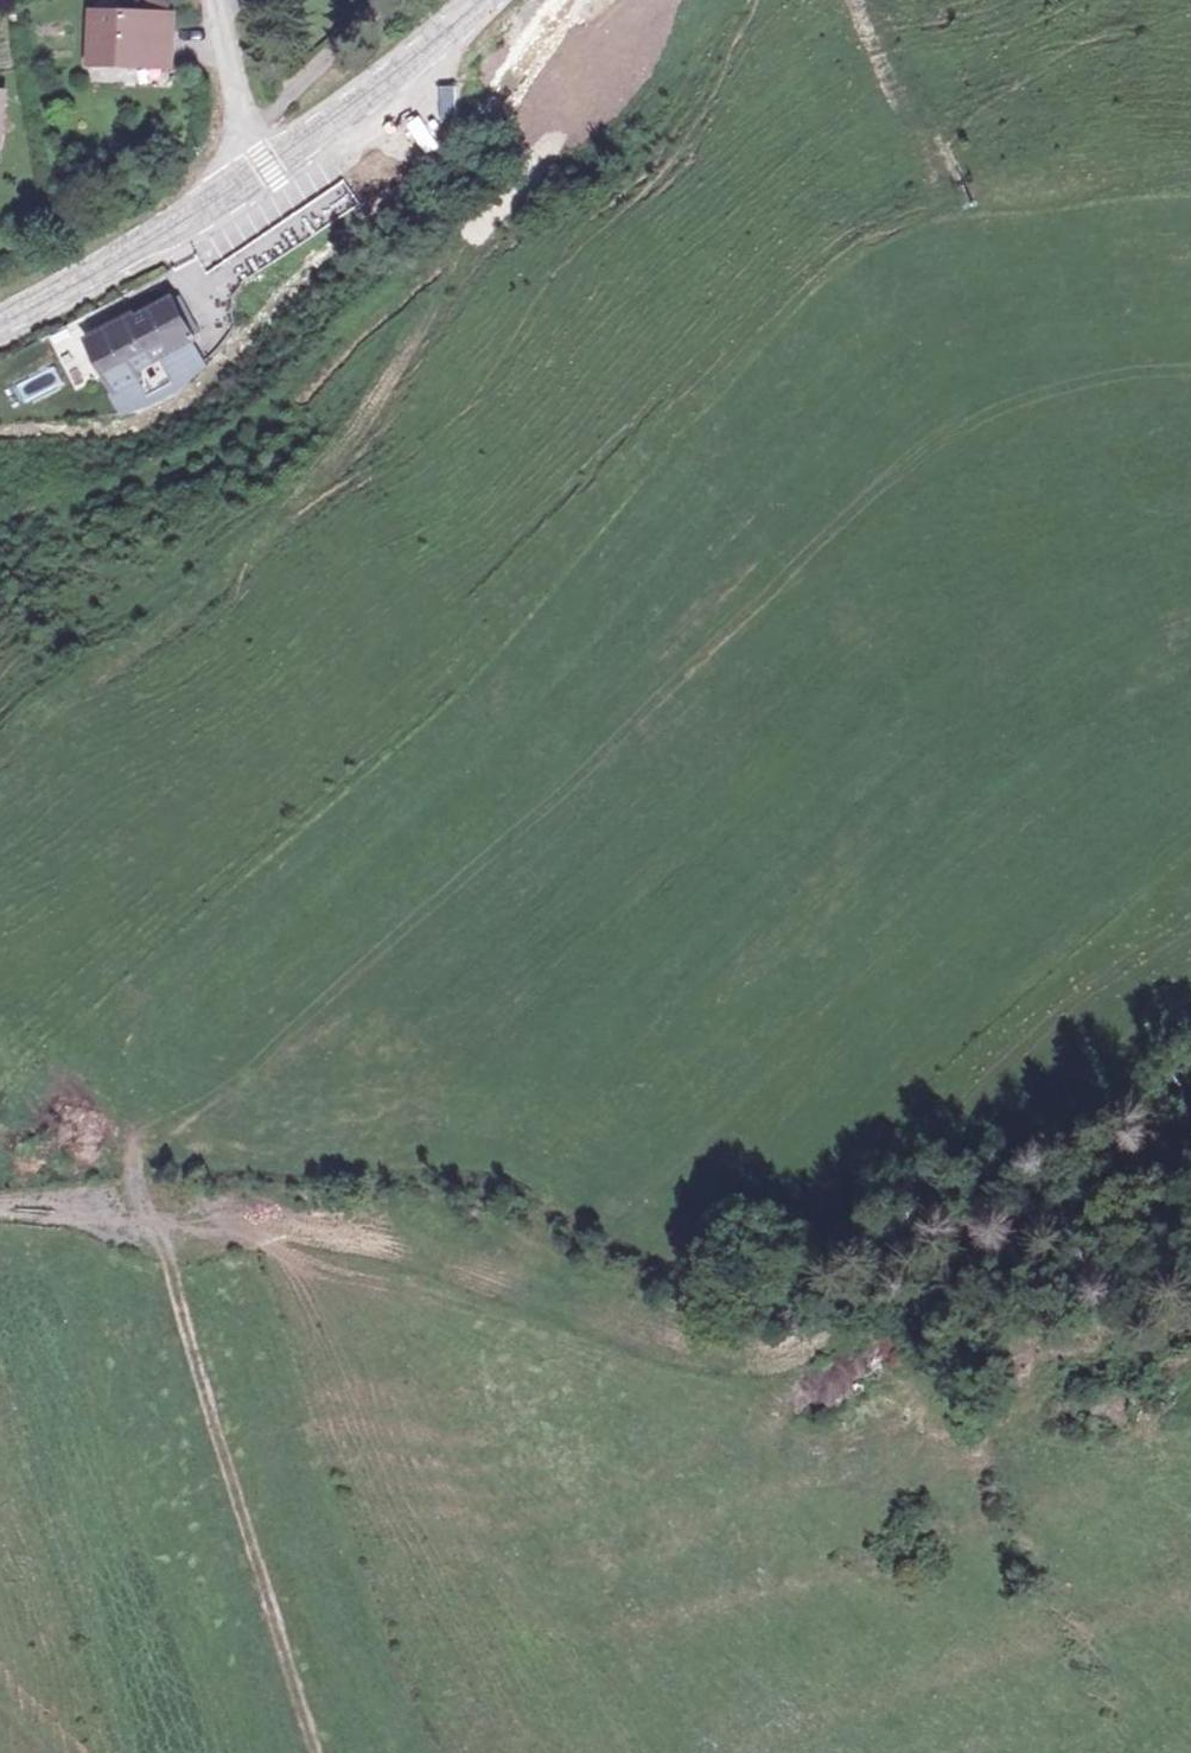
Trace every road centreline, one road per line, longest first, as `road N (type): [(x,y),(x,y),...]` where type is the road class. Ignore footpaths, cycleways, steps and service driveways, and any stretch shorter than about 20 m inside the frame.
road 1 (secondary): [(0,314),(263,164),(474,0)]
road 2 (track): [(159,1242),(316,1752)]

